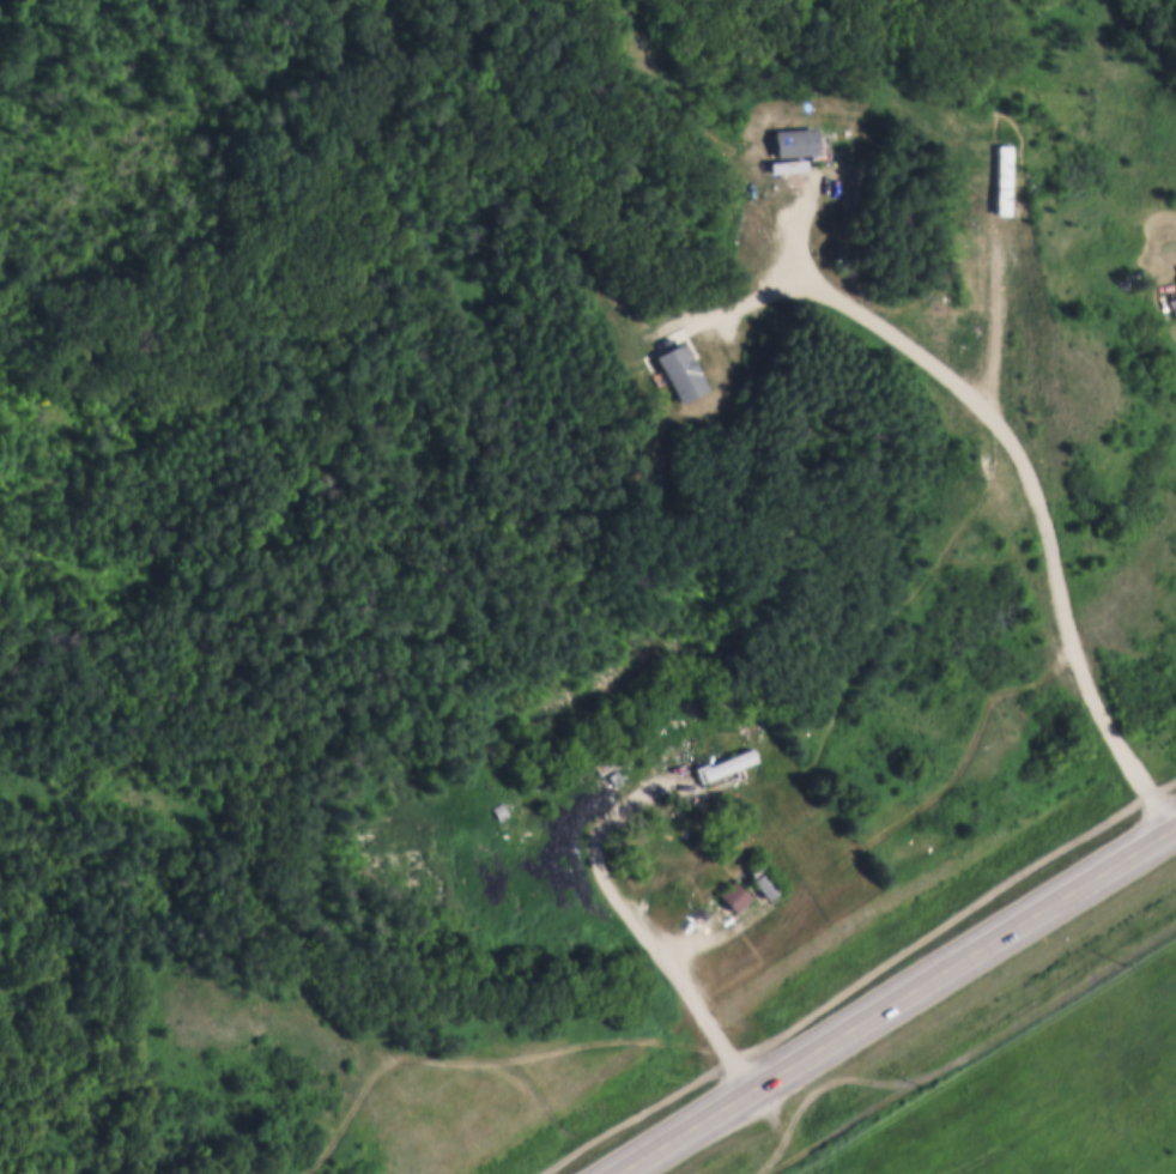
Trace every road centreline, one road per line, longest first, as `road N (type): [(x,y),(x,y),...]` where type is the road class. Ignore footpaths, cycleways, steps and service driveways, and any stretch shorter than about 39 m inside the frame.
road 1 (residential): [(635,0),(671,75),(736,146),(806,273),(959,380),(998,420),(1033,483),(1066,623),(1090,682),(1175,825)]
road 2 (primary): [(611,1173),(1175,825)]

